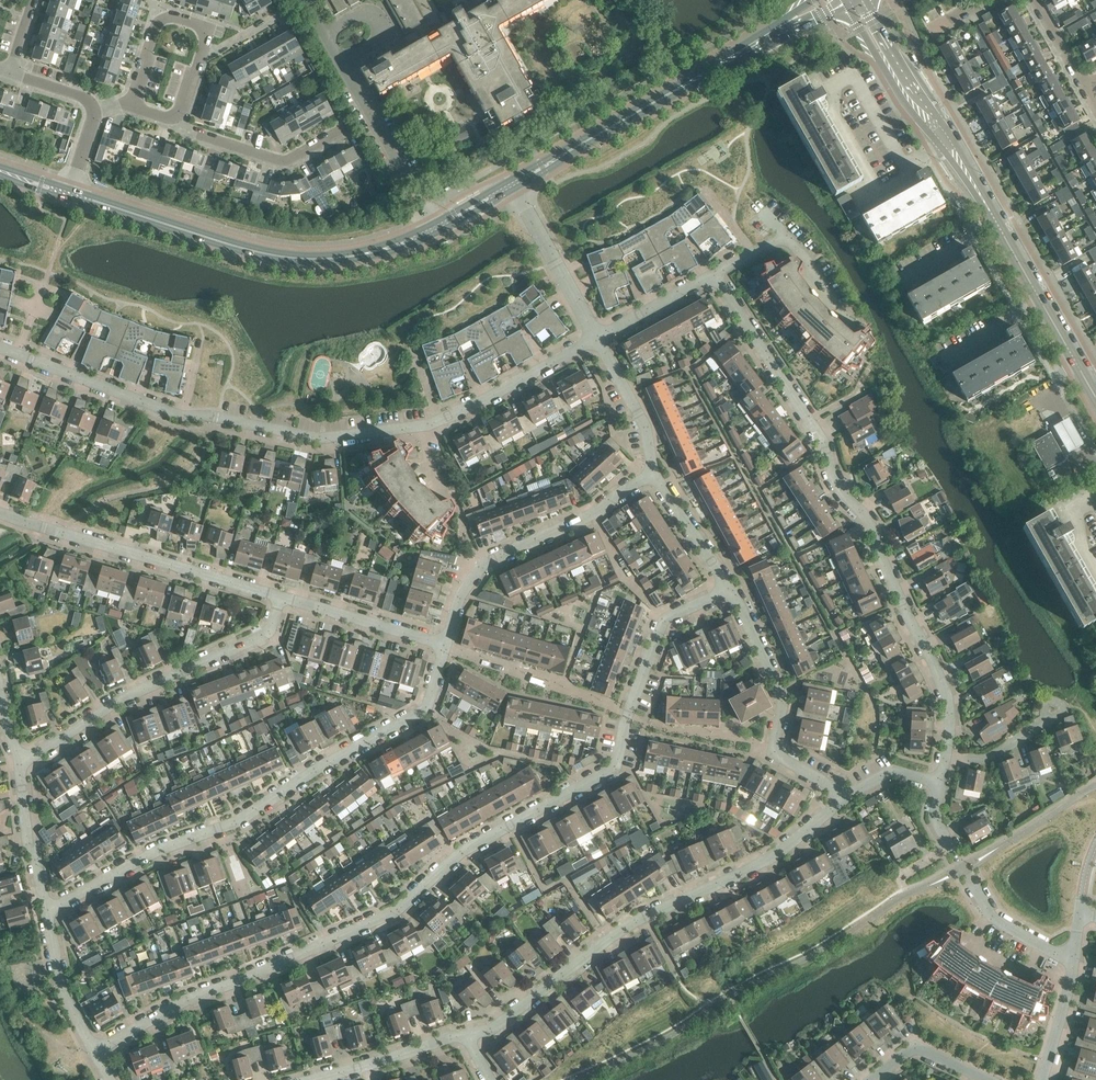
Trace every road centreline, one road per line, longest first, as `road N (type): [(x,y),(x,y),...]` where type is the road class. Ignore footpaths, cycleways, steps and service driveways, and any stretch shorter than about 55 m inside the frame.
road 1 (residential): [(94,1052),(390,915),(466,852),(616,767),(663,622),(729,591)]
road 2 (residential): [(0,349),(182,417),(331,441),(449,418),(597,342)]
road 3 (residential): [(945,760),(951,717),(930,654),(873,533),(838,490),(825,447),(715,277)]
road 4 (residential): [(46,912),(142,857),(232,825),(424,712),(445,647)]
road 5 (residential): [(469,1038),(491,1031),(647,917),(799,843),(844,797)]
road 6 (secondary): [(68,193),(276,256),(353,256),(433,229)]
road 7 (secondary): [(512,185),(832,0)]
road 8 (residential): [(20,764),(104,711),(270,631),(280,599)]
road 9 (residential): [(280,599),(0,514)]
road 10 (secondary): [(1095,397),(947,146)]
road 11 (residential): [(445,647),(460,595),(481,566),(598,509),(654,471)]
road 12 (residential): [(906,167),(854,76),(833,88),(834,113),(876,188),(908,173)]
road 13 (residential): [(844,797),(774,753),(783,703),(729,591)]
road 14 (residential): [(1077,955),(999,920),(980,900),(935,821),(940,785)]
road 15 (residential): [(421,204),(304,0)]
road 16 (residential): [(344,132),(282,162),(193,134),(178,116)]
road 17 (residential): [(597,342),(512,185)]
road 18 (residential): [(843,315),(785,237),(715,277)]
road 19 (secondary): [(947,146),(854,0)]
road 20 (residential): [(445,647),(280,599)]
road 21 (residential): [(198,58),(208,28),(170,16),(134,102)]
road 22 (residential): [(320,1079),(469,1038)]
road 23 (residential): [(46,912),(27,839),(20,764)]
road 24 (residential): [(94,1052),(62,996),(46,912)]
road 25 (residential): [(654,471),(640,415),(597,342)]
road 26 (residential): [(729,591),(654,471)]
road 27 (residential): [(597,342),(715,277)]
road 28 (residential): [(1042,1079),(1077,955)]

